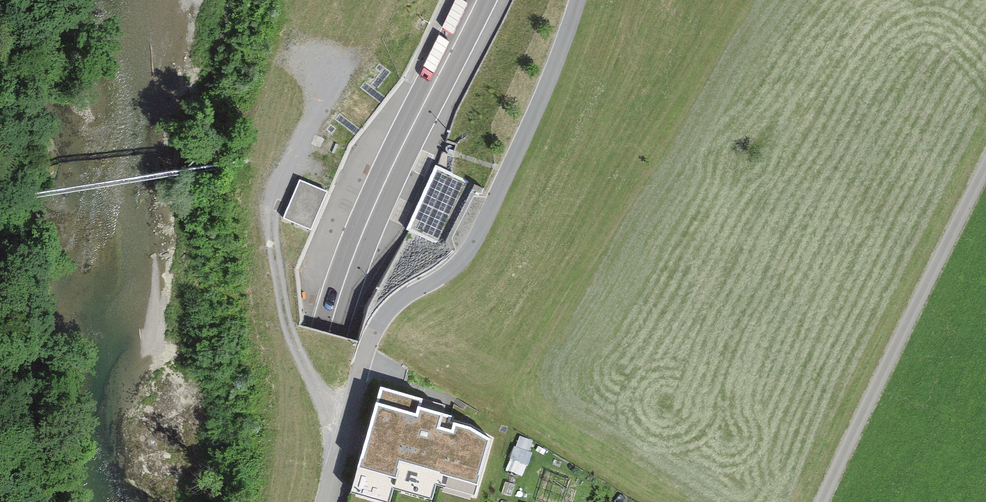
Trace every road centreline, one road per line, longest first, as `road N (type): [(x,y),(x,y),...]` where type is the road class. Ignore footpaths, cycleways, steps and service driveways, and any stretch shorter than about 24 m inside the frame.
road 1 (unclassified): [(327,501),(370,340),(387,314),(449,270),(479,238),(579,0)]
road 2 (trunk): [(478,0),(349,269),(329,335),(301,501)]
road 3 (residential): [(821,501),(985,165)]

